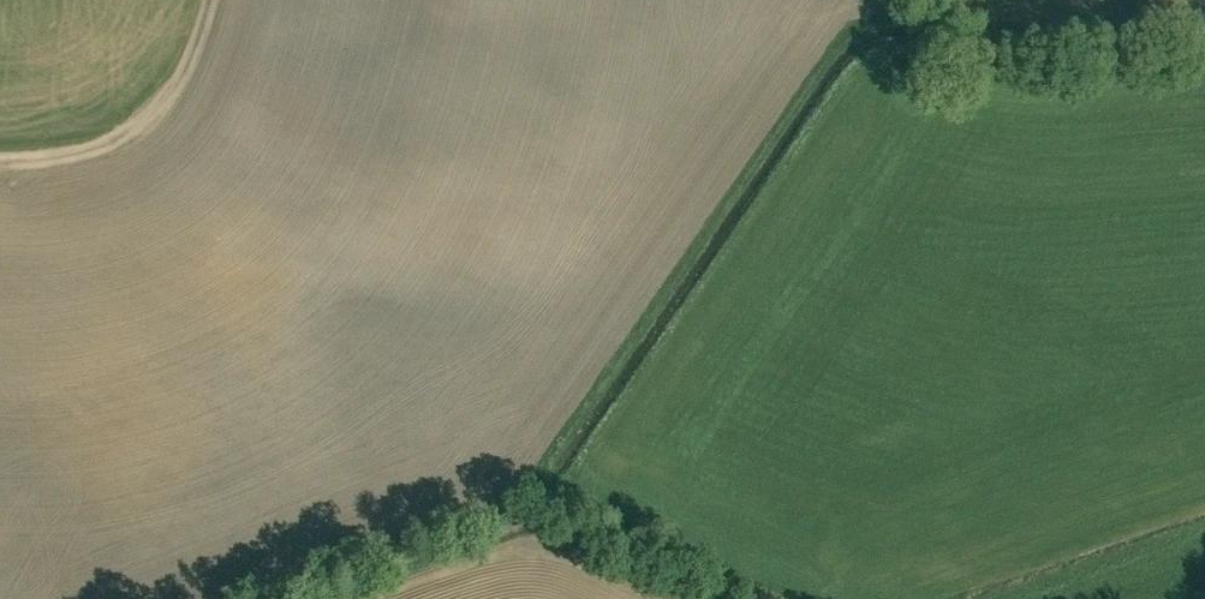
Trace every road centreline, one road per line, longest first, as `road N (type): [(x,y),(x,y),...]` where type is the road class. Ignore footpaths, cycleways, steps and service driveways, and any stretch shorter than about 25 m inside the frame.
road 1 (track): [(931,0),(963,66),(992,74),(1059,79),(1204,66)]
road 2 (track): [(208,0),(168,104),(126,147),(0,165)]

